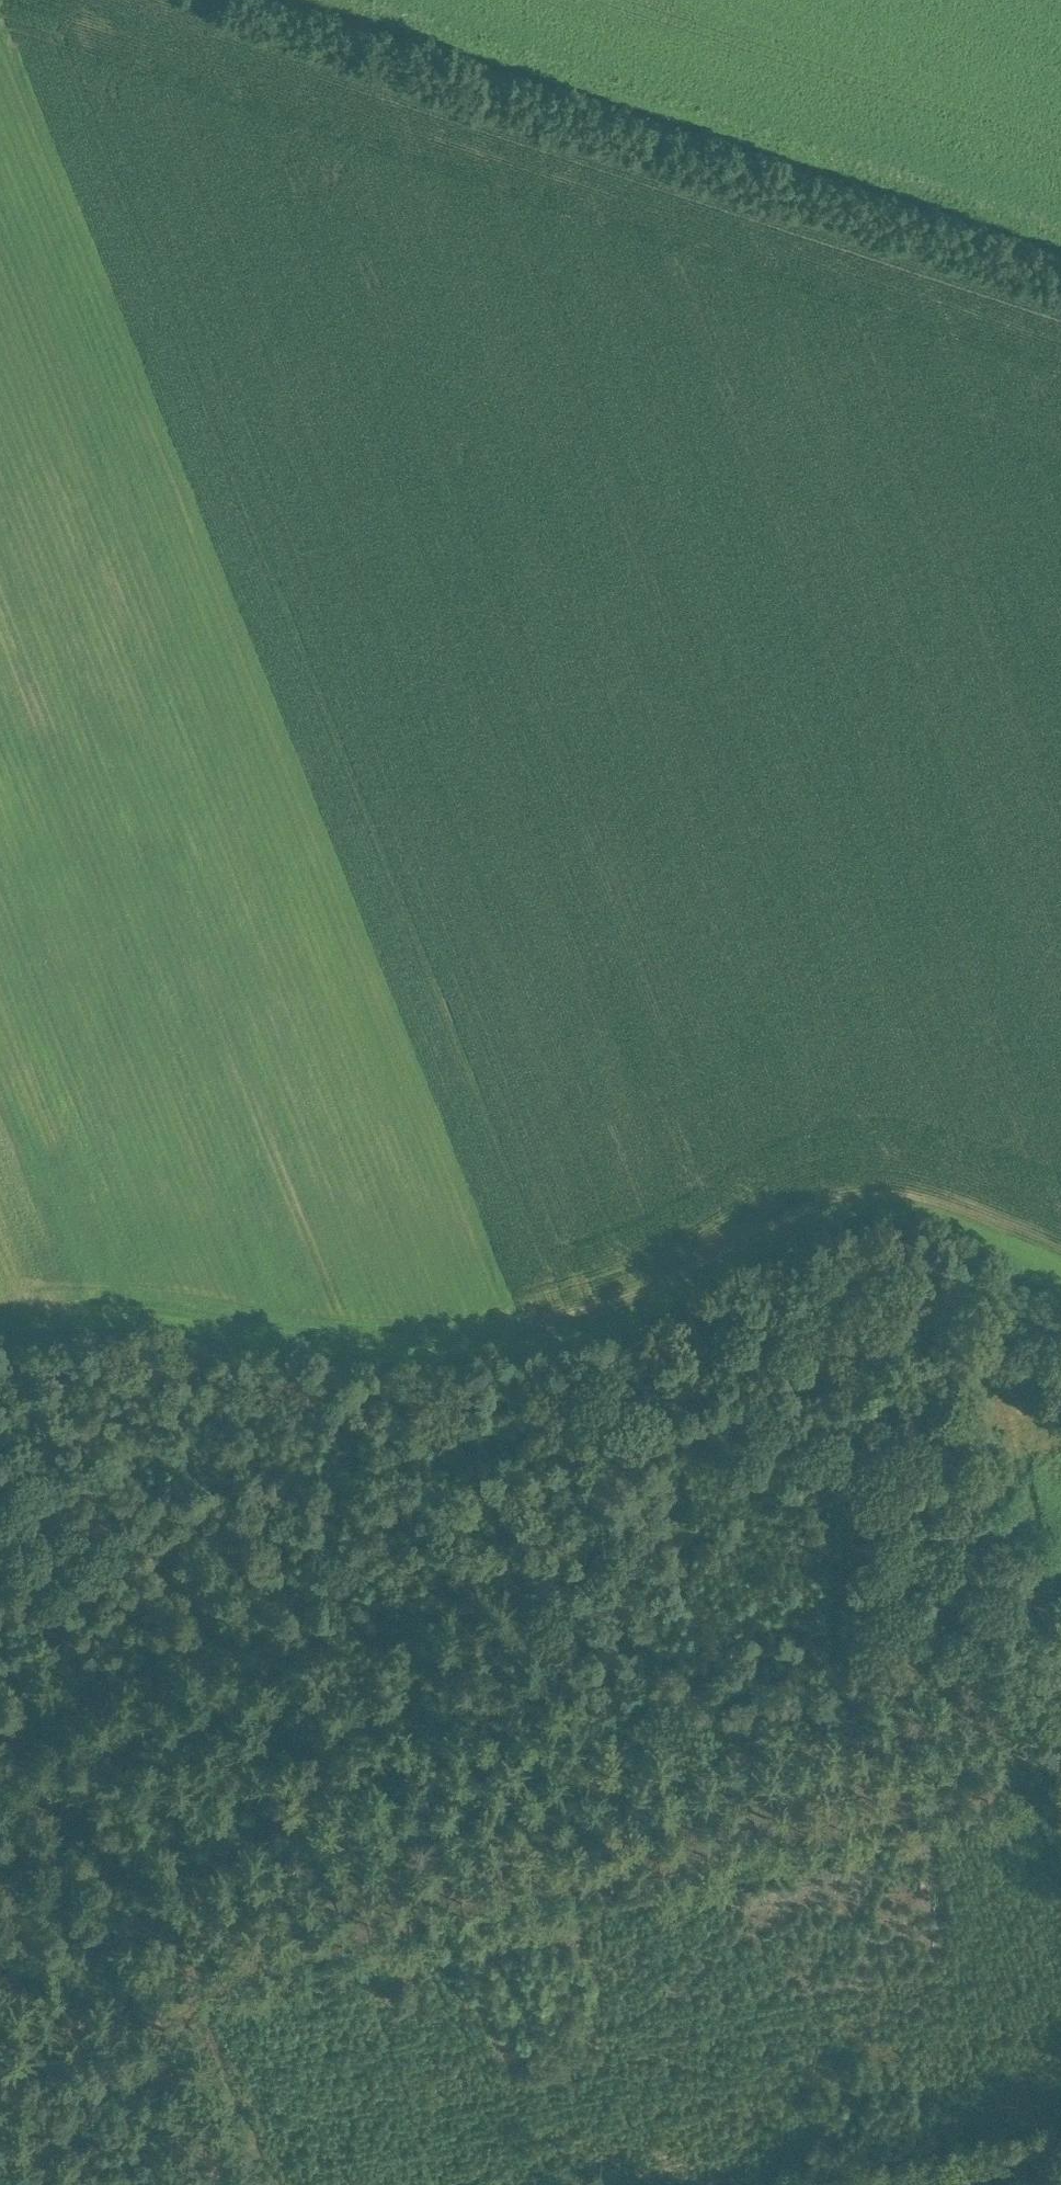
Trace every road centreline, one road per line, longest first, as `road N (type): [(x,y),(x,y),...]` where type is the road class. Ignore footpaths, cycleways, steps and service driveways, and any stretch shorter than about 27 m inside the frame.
road 1 (track): [(1060,1369),(951,1306),(899,1287),(876,1292),(713,1388),(666,1402),(561,1372),(529,1371),(458,1395),(392,1396),(88,1366),(0,1367)]
road 2 (track): [(272,2184),(0,1490)]
road 3 (track): [(428,99),(1060,306)]
road 4 (track): [(861,2184),(1060,2138)]

